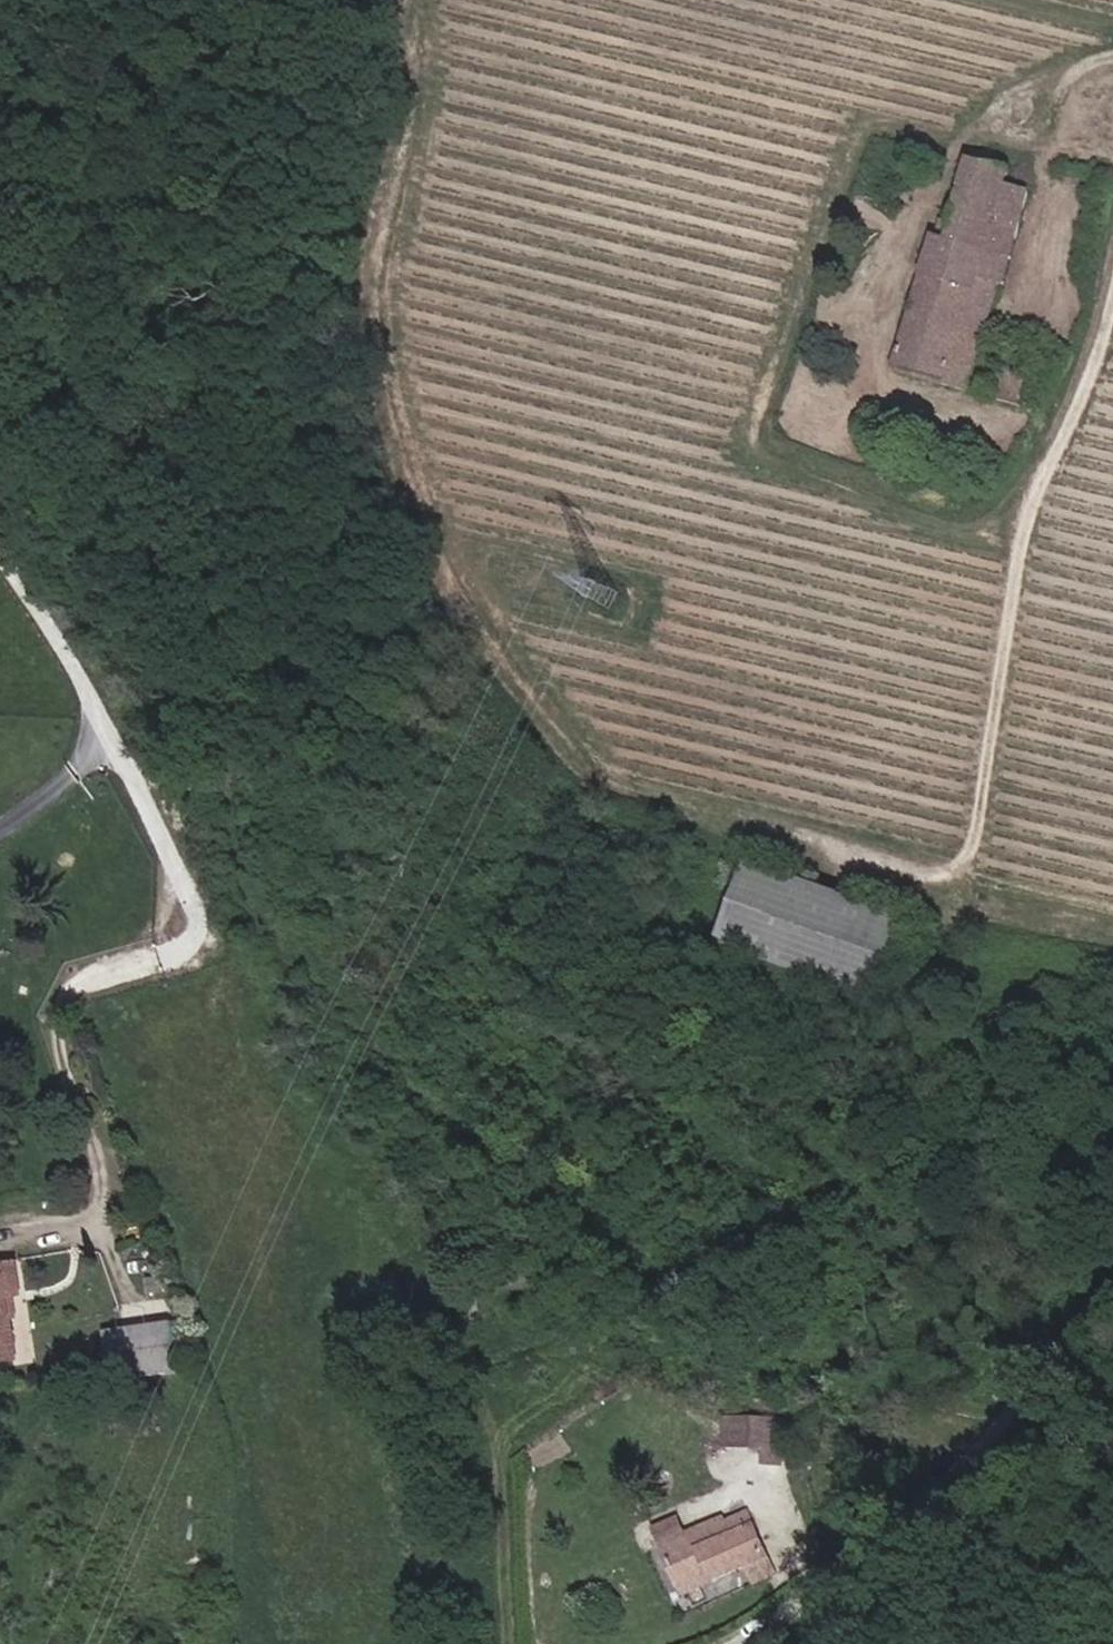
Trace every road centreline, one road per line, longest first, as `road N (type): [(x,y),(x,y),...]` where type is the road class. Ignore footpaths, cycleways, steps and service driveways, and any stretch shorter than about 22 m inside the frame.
road 1 (track): [(1112,901),(982,866),(1024,538),(1087,409),(1112,326)]

